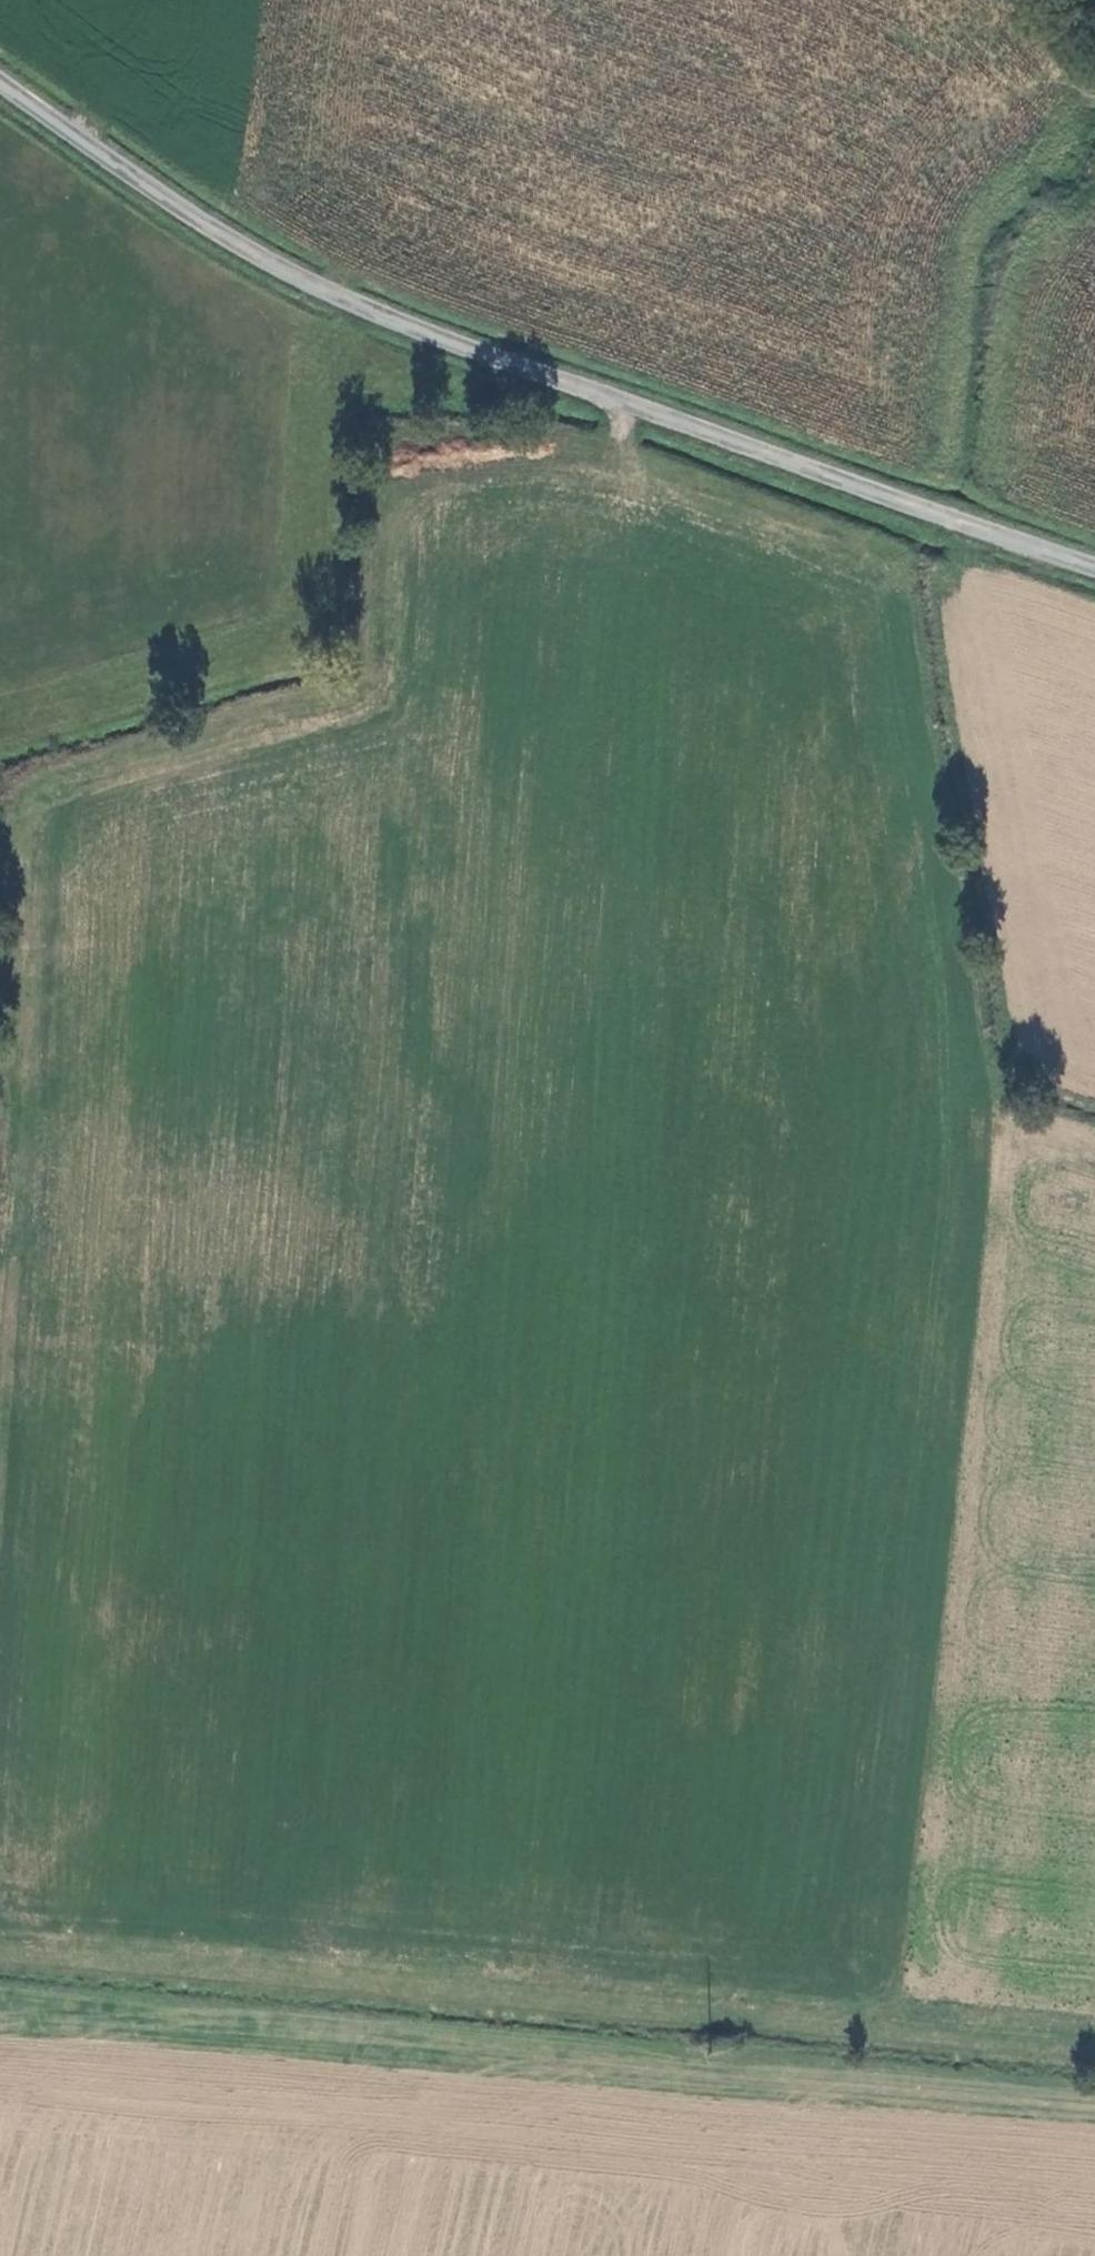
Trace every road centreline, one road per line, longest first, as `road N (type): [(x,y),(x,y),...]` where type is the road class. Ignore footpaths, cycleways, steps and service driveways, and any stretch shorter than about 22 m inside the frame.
road 1 (unclassified): [(0,81),(228,239),(352,302),(1094,569)]
road 2 (track): [(1094,2109),(598,2060)]

